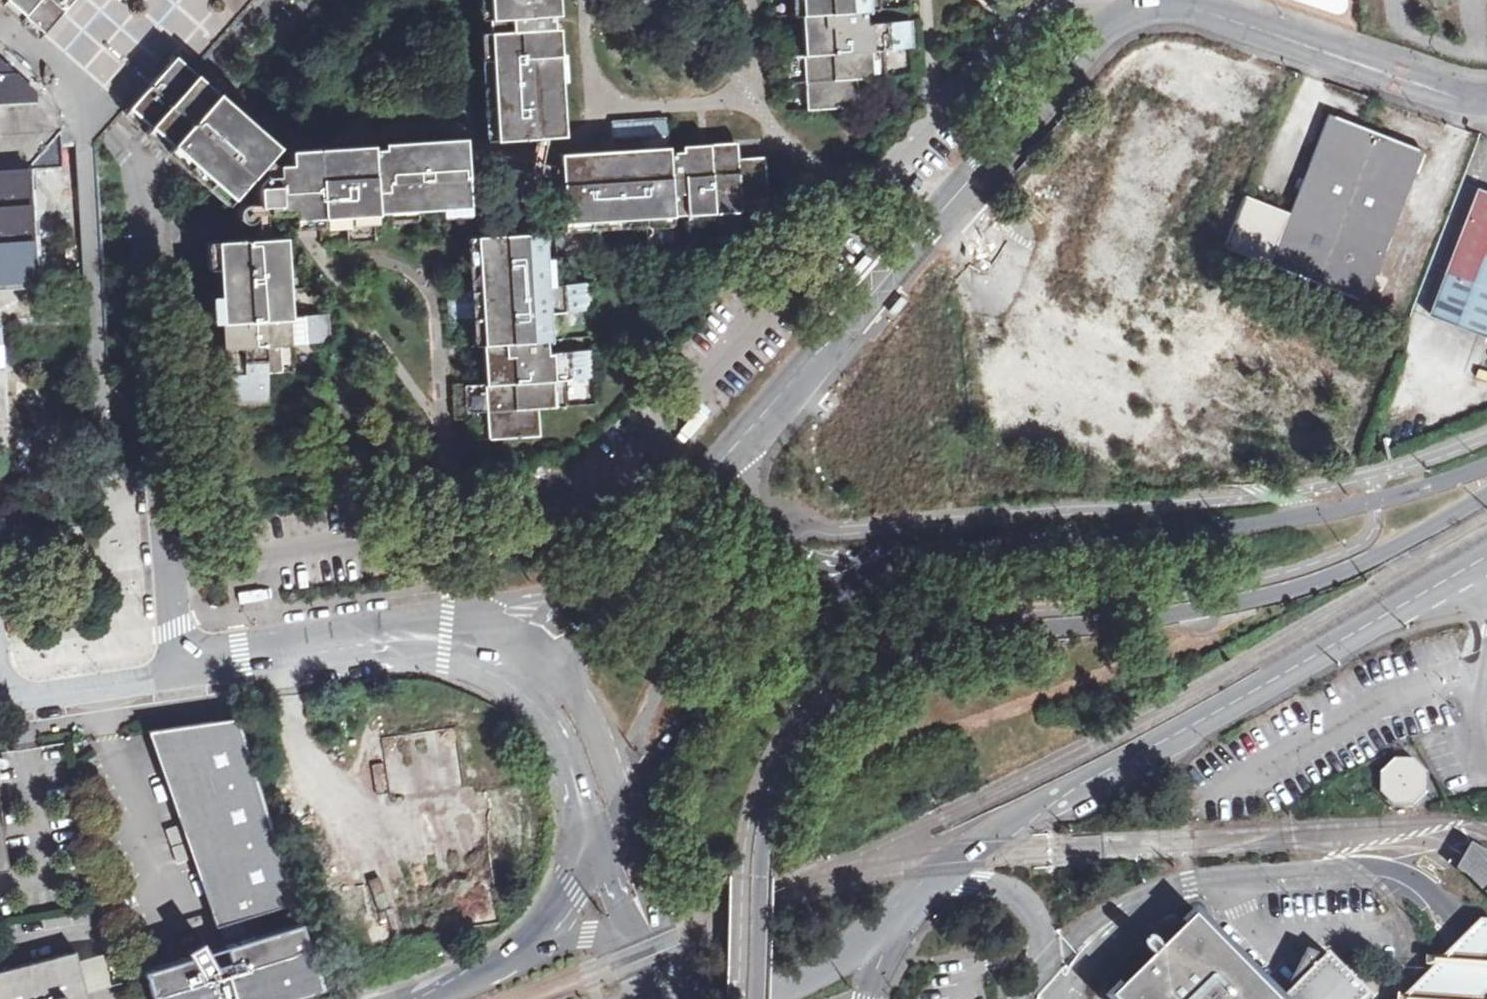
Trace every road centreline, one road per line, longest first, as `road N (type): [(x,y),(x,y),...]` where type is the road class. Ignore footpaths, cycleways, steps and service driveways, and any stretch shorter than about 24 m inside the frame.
road 1 (unclassified): [(1486,490),(1360,565),(1266,596),(974,631),(901,653),(862,676),(807,730),(775,788),(765,825),(759,998)]
road 2 (residential): [(743,440),(1107,26),(1145,8),(1210,13),(1456,98),(1486,101)]
road 3 (secondary): [(895,911),(1048,804),(1486,559)]
road 4 (secondary): [(1486,466),(1390,499),(1304,515),(956,557),(885,573)]
road 5 (unclassified): [(181,673),(144,202)]
road 6 (track): [(1205,605),(1199,634),(1137,664),(916,742),(823,787)]
road 7 (secondary): [(885,573),(813,605),(739,661),(629,807)]
road 8 (unclassified): [(452,636),(181,673)]
road 9 (residential): [(557,693),(582,635),(665,529)]
road 10 (unclassified): [(181,673),(0,703)]
road 11 (secondary): [(755,992),(807,977),(863,945),(895,911)]
road 12 (unclassified): [(557,693),(561,738),(600,850)]
road 13 (residential): [(885,573),(787,554),(749,509)]
road 14 (secondary): [(600,850),(544,936),(508,968)]
road 15 (unclassified): [(647,936),(590,939),(508,968)]
road 16 (unclassified): [(629,807),(595,723),(557,693)]
road 17 (unclassified): [(647,936),(658,890),(629,807)]
road 18 (residential): [(665,529),(551,594)]

